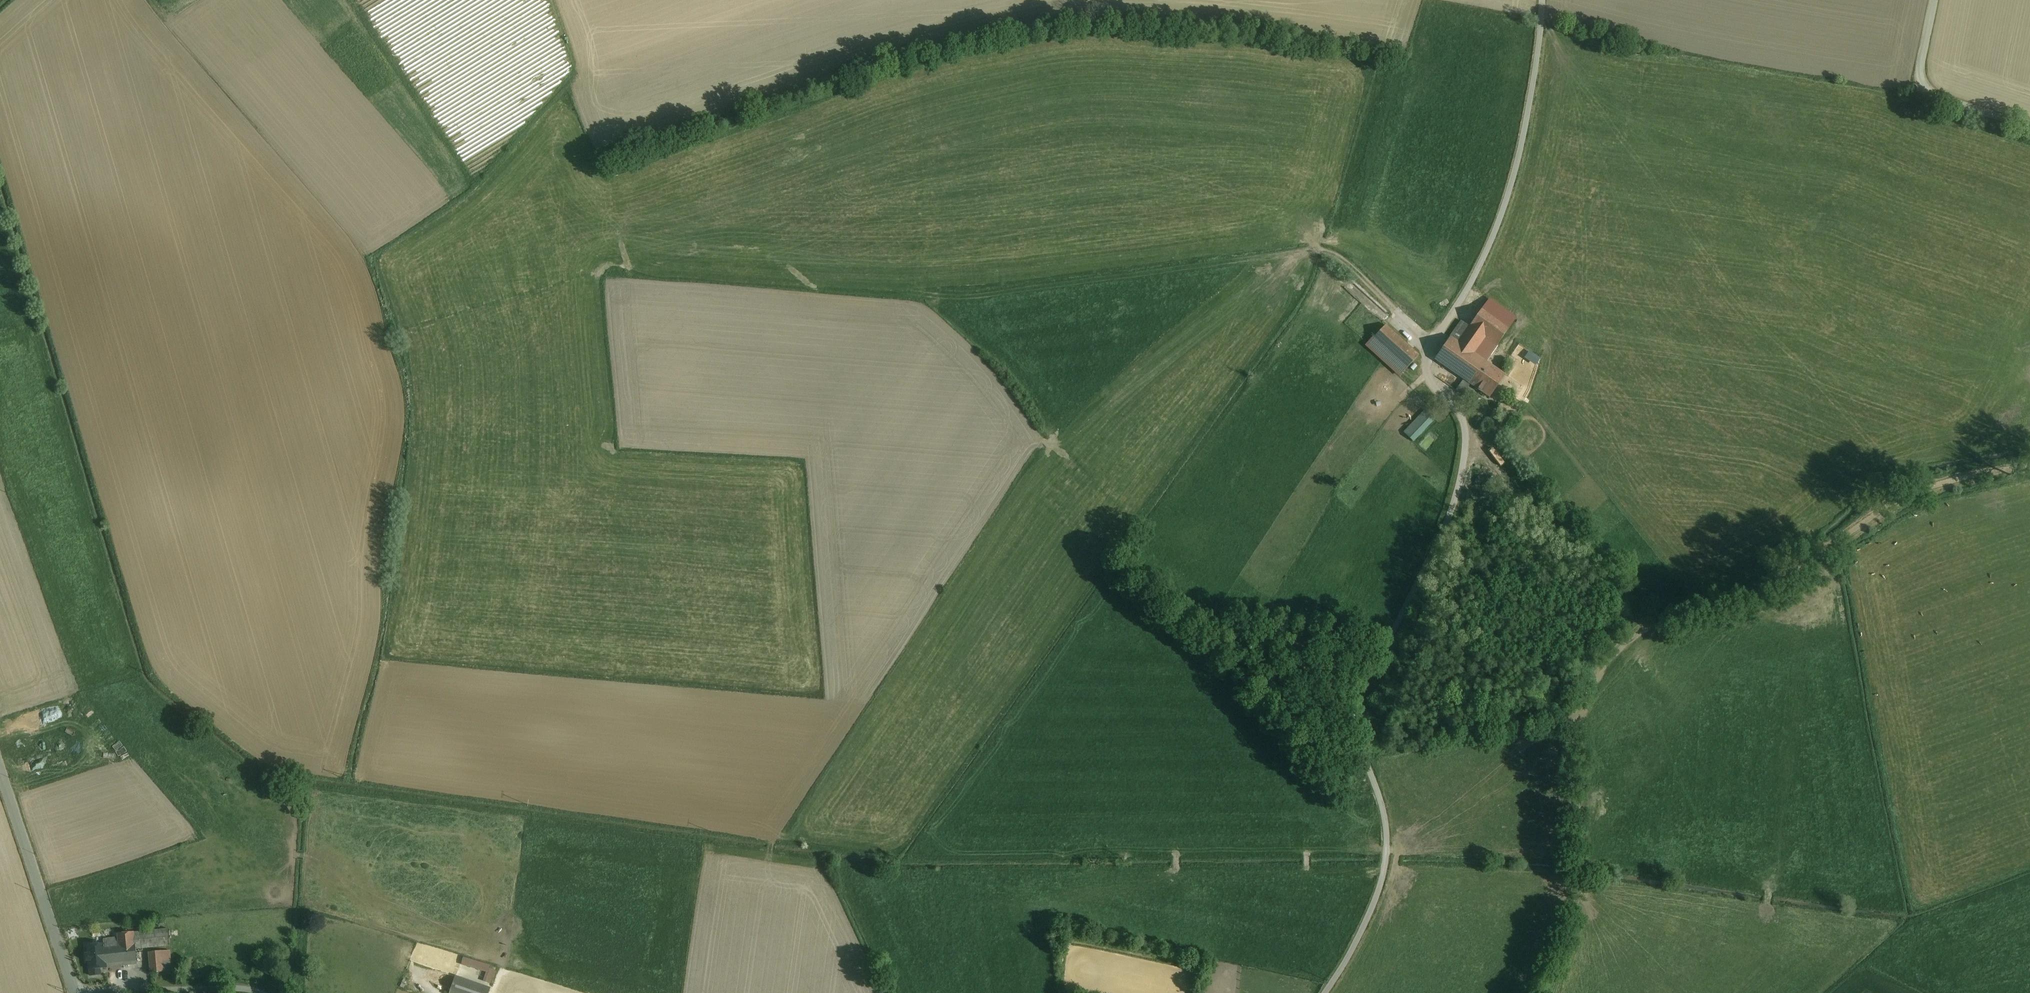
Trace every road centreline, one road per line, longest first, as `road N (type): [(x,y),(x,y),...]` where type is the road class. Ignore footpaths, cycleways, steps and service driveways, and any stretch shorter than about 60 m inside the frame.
road 1 (unclassified): [(75,991),(0,770)]
road 2 (unclassified): [(2029,129),(1932,95),(1922,82),(1934,0)]
road 3 (unclassified): [(75,991),(264,992)]

